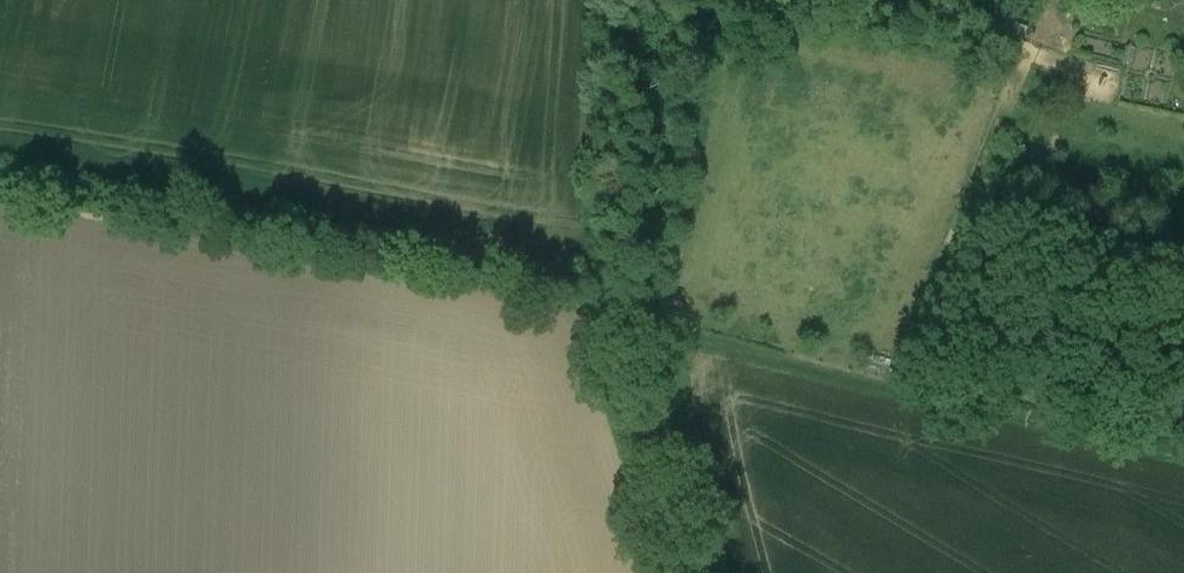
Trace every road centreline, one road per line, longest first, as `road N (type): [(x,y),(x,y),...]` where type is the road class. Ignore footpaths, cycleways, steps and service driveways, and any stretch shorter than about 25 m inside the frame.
road 1 (track): [(1018,0),(939,163),(894,350),(1183,418)]

